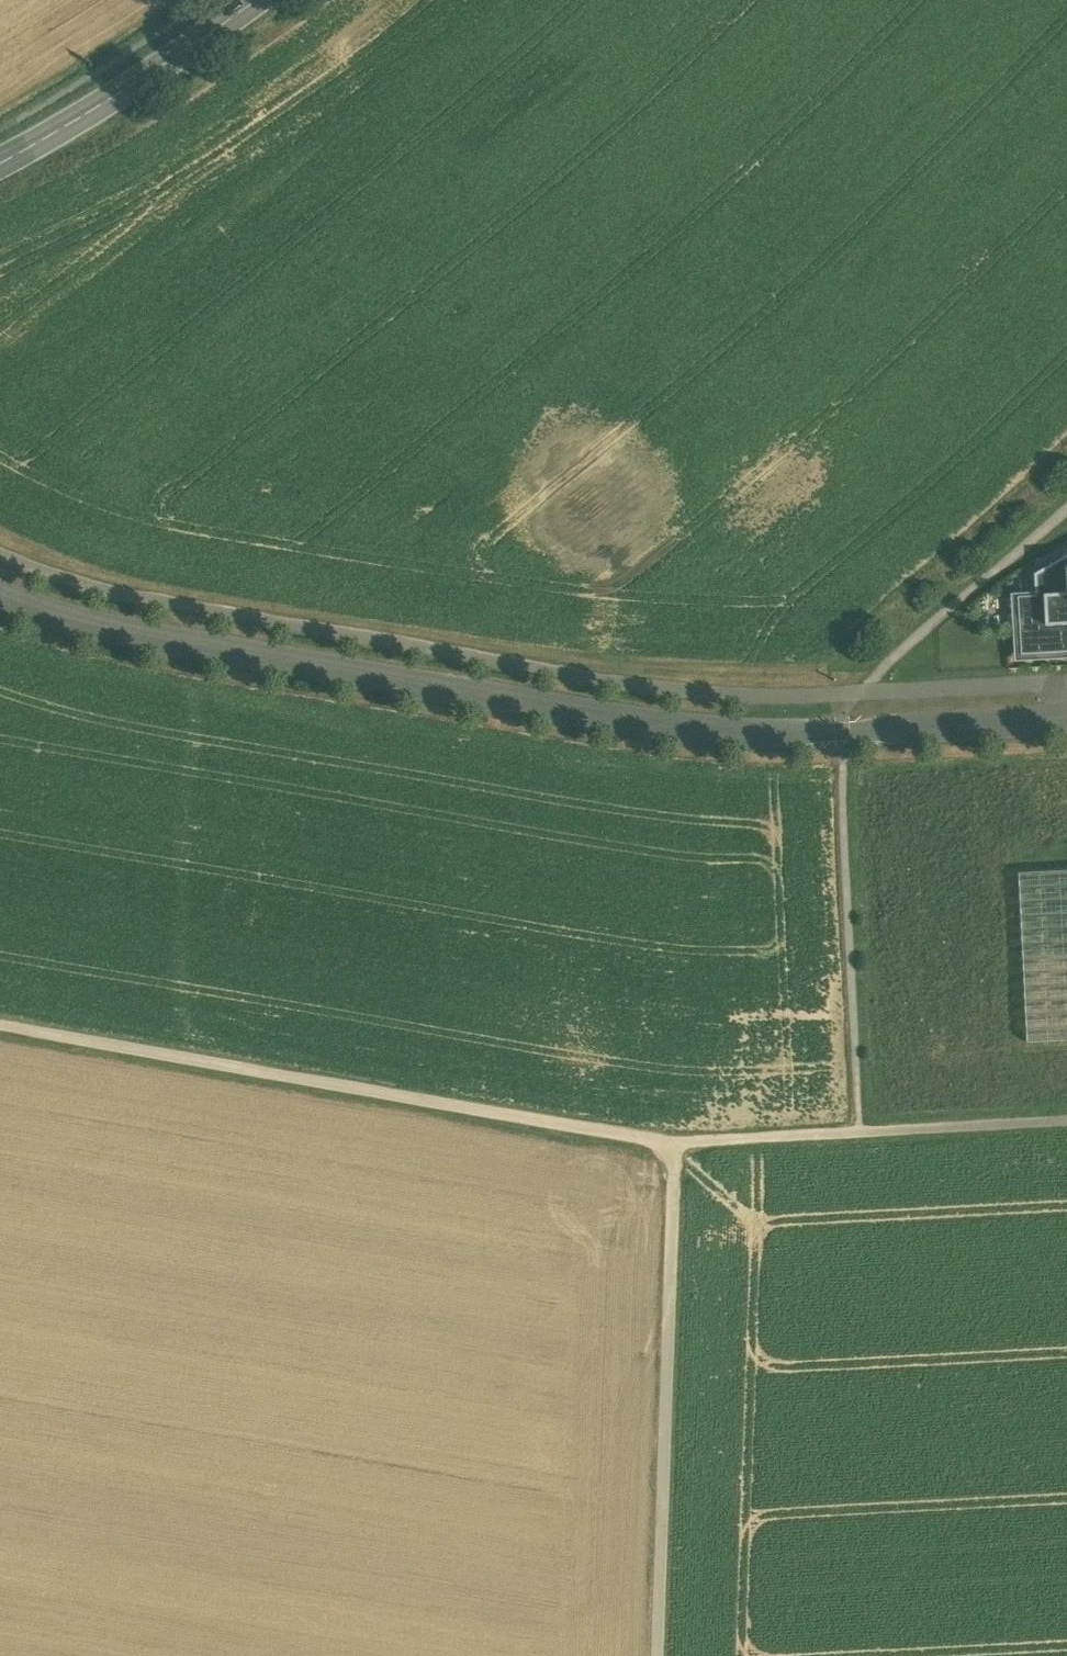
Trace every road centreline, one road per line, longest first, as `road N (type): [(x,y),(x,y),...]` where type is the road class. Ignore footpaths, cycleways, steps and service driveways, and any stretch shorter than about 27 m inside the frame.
road 1 (track): [(0,1025),(668,1144),(1066,1122)]
road 2 (unclassified): [(0,596),(183,647),(603,718),(725,732),(841,732)]
road 3 (track): [(668,1144),(655,1655)]
road 4 (secondary): [(253,0),(0,161)]
road 5 (residential): [(841,732),(1066,717)]

